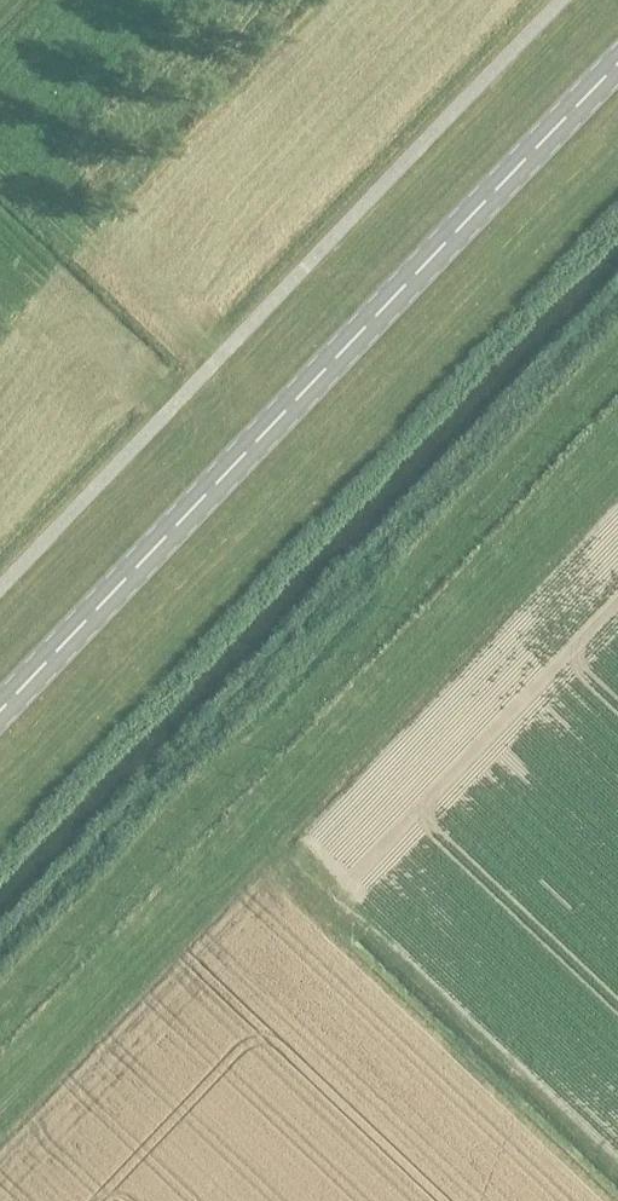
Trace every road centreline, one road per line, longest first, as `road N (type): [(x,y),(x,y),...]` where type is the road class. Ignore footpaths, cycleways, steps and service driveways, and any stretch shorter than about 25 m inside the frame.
road 1 (secondary): [(0,714),(617,75)]

